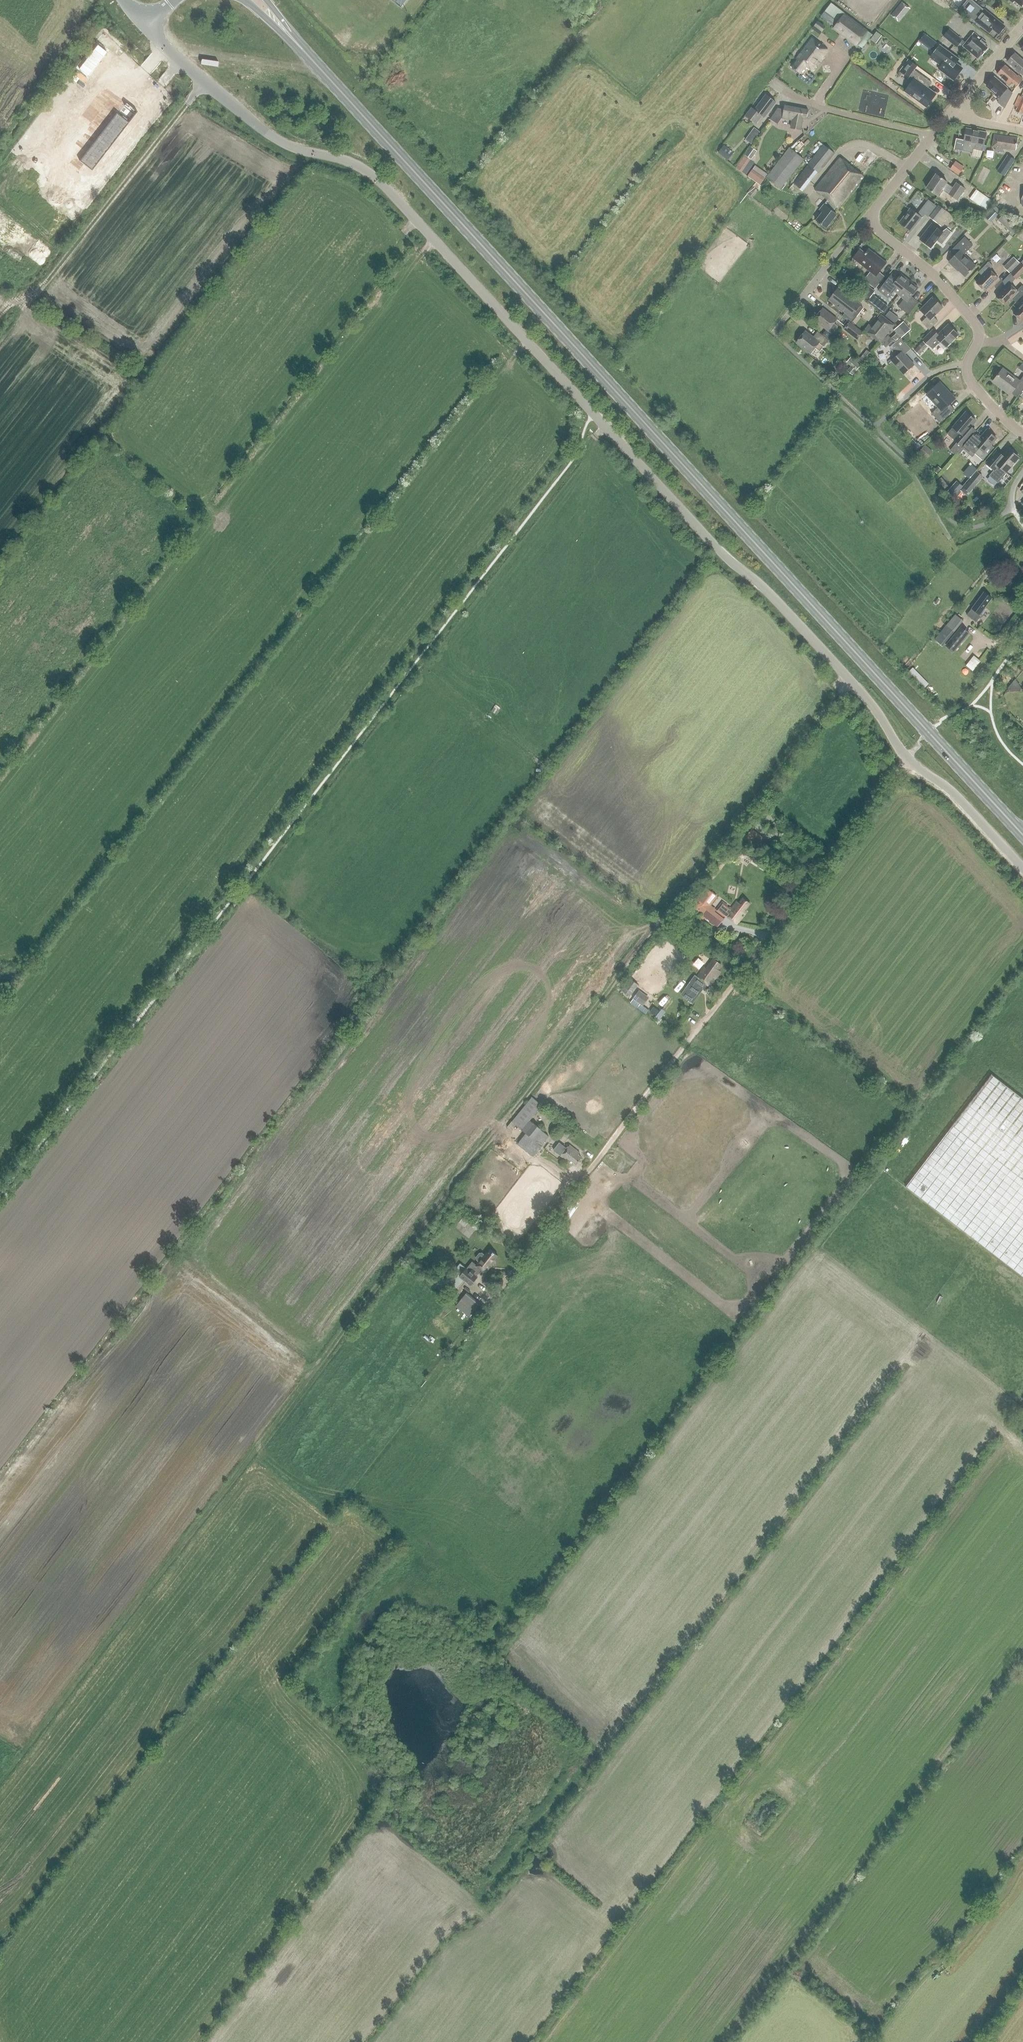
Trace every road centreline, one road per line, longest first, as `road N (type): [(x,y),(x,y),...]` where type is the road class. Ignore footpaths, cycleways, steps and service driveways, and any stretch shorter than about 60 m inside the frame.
road 1 (unclassified): [(907,758),(846,675),(373,175),(268,133),(145,25)]
road 2 (primary): [(1022,836),(302,49)]
road 3 (unclassified): [(494,1300),(907,758)]
road 4 (residential): [(1022,436),(970,383),(976,322),(872,217)]
road 5 (residential): [(773,82),(799,100),(934,137)]
road 6 (unclassified): [(1022,870),(947,786),(907,758)]
road 7 (residential): [(774,333),(872,217)]

